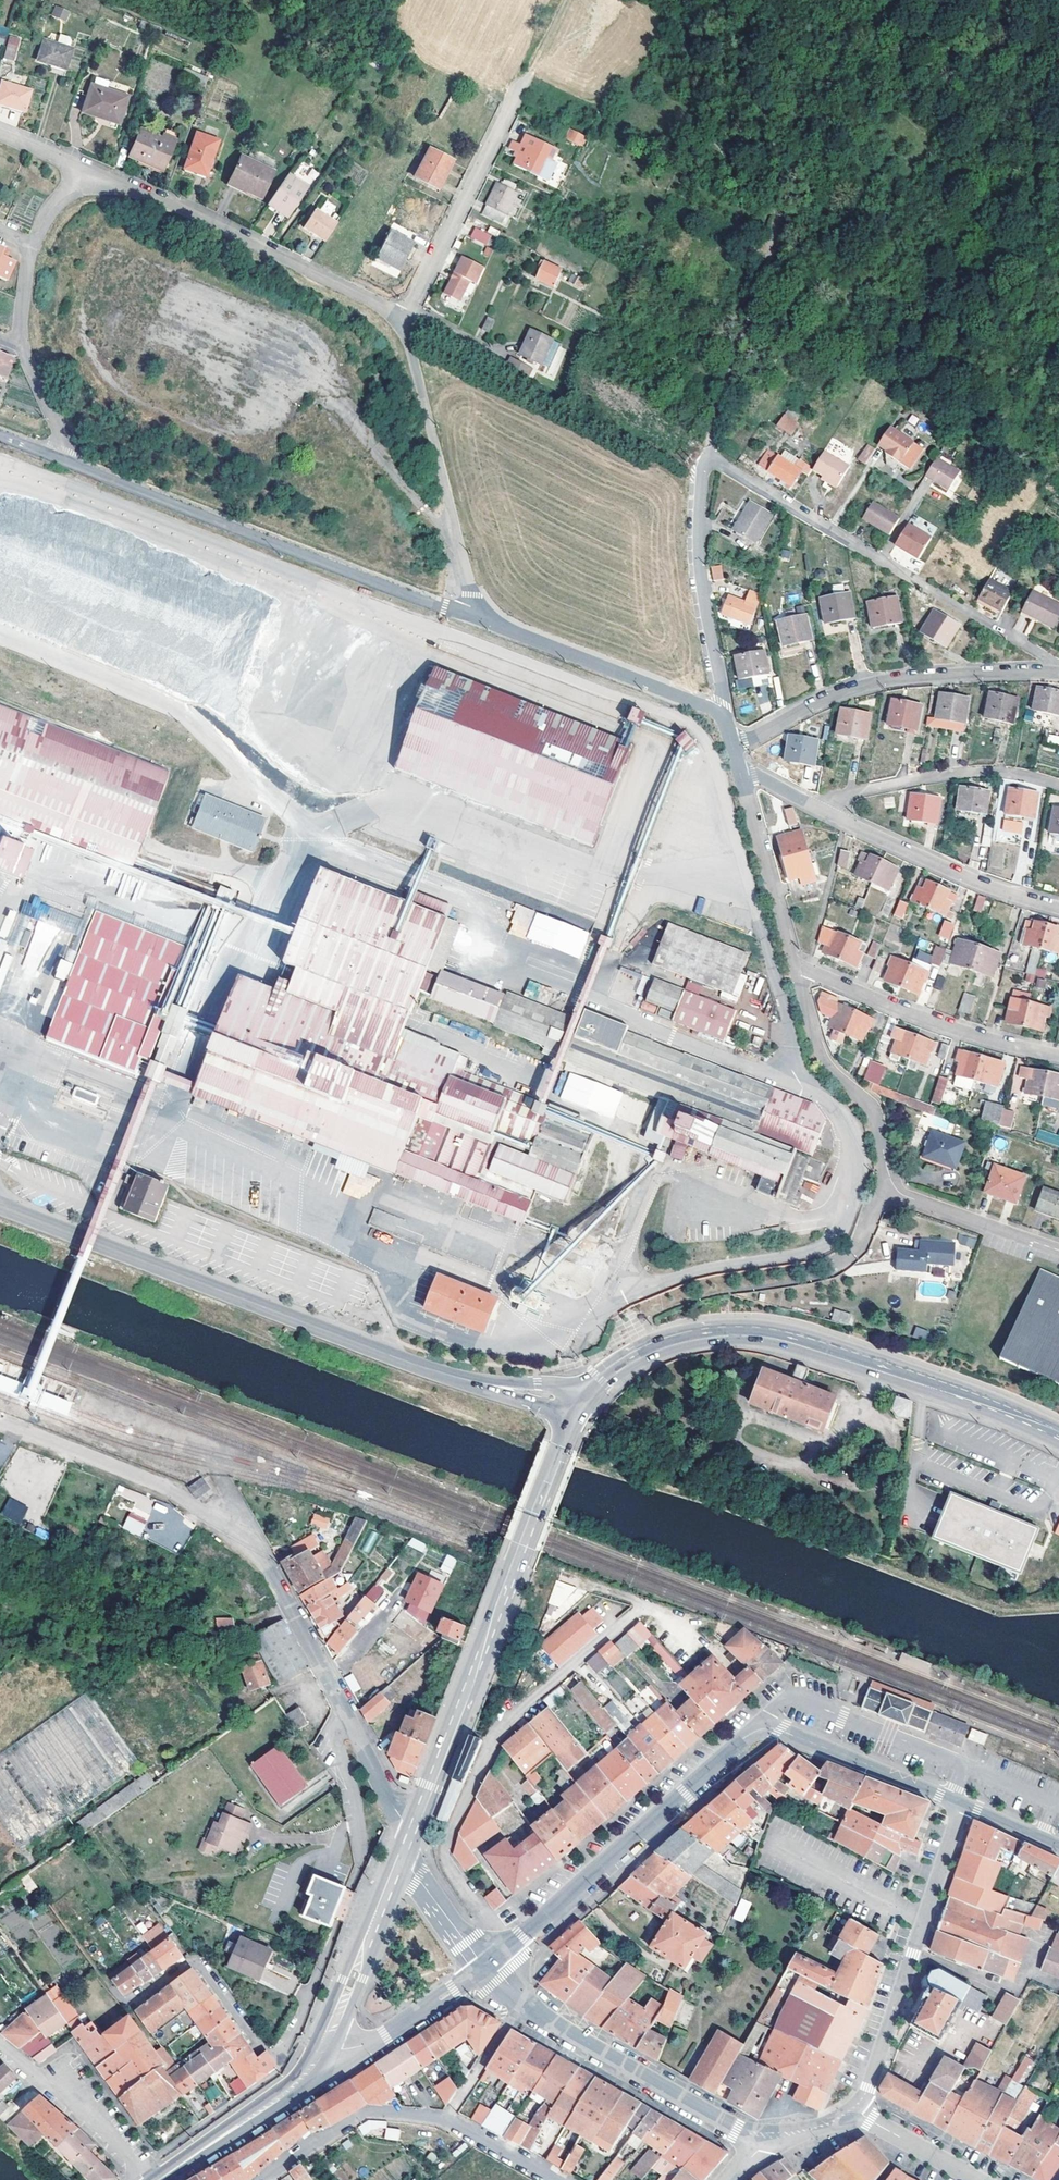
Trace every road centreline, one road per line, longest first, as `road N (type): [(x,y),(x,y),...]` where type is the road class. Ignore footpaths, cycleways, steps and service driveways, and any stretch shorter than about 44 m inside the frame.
road 1 (unclassified): [(725,726),(467,615),(59,459)]
road 2 (secondary): [(1058,1436),(1002,1411),(759,1335),(677,1341),(642,1355),(579,1406)]
road 3 (track): [(708,453),(795,173),(861,0)]
road 4 (secondary): [(441,1373),(0,1206)]
road 5 (secondary): [(579,1406),(410,1829)]
road 6 (unclassified): [(797,967),(819,1054),(871,1112),(886,1193),(1058,1253)]
road 7 (residential): [(1047,673),(1047,658),(708,453)]
road 8 (residential): [(484,1968),(763,1728)]
road 9 (track): [(461,554),(407,491),(324,354),(302,336),(232,312)]
road 10 (residential): [(90,172),(402,318)]
road 11 (residential): [(1047,673),(879,680),(731,743)]
road 12 (residential): [(852,2108),(868,2088),(961,1805)]
road 13 (unclassified): [(410,1829),(256,1548)]
road 14 (unclassified): [(256,1548),(162,1486),(0,1425)]
road 15 (residential): [(522,2000),(738,2128),(771,2133)]
road 16 (unclassified): [(708,453),(698,568),(725,726)]
road 17 (residential): [(524,80),(402,318)]
road 18 (unclassified): [(808,971),(967,1033),(1058,1053)]
road 19 (residential): [(1058,785),(982,770),(840,798),(824,813)]
road 20 (unclassified): [(845,823),(1058,906)]
road 21 (residential): [(961,1805),(763,1728)]
road 22 (secondary): [(398,1859),(319,2055)]
road 23 (secondary): [(319,2055),(290,2090),(161,2179)]
road 24 (residential): [(263,2179),(366,2113),(443,2119)]
road 25 (unclassified): [(797,967),(742,778)]
road 26 (residential): [(484,1968),(363,2052),(343,2061),(319,2055)]
road 27 (unclassified): [(0,2050),(98,2125),(135,2179)]
road 28 (unclassified): [(808,971),(845,823)]
road 29 (secondary): [(579,1406),(569,1393),(539,1385),(441,1373)]
road 30 (secondary): [(441,1373),(527,1402),(579,1406)]
road 31 (residential): [(852,2108),(976,2179)]
road 32 (residential): [(522,2000),(443,2119)]
road 33 (unclassified): [(398,1859),(484,1968)]
road 34 (residential): [(443,2119),(555,2179)]
road 35 (unclassified): [(20,346),(61,433),(59,459)]

